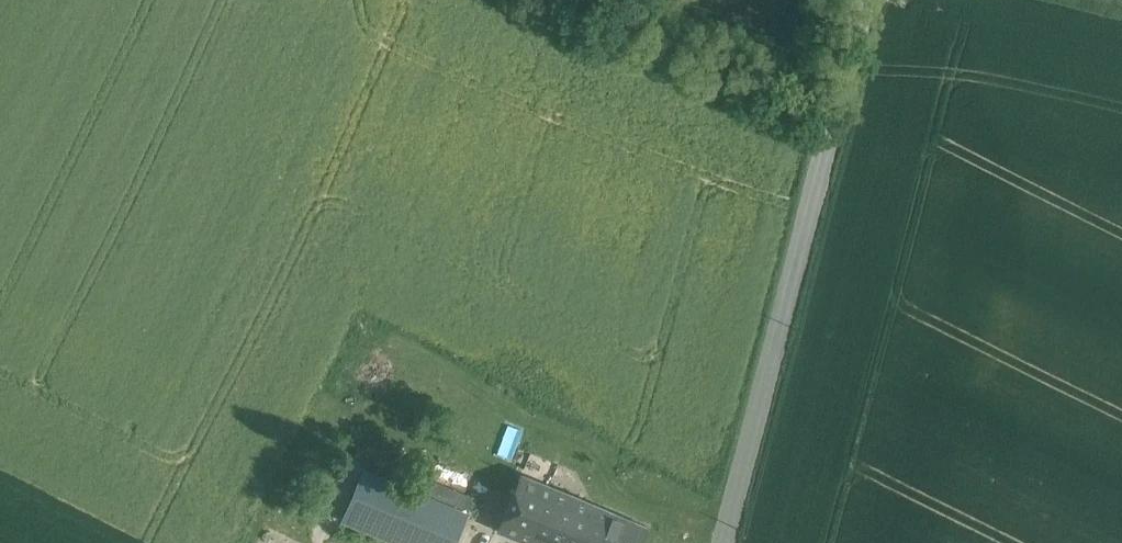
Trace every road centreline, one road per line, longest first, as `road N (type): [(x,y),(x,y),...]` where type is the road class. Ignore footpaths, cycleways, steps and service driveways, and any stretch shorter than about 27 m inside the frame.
road 1 (unclassified): [(724,542),(866,0)]

